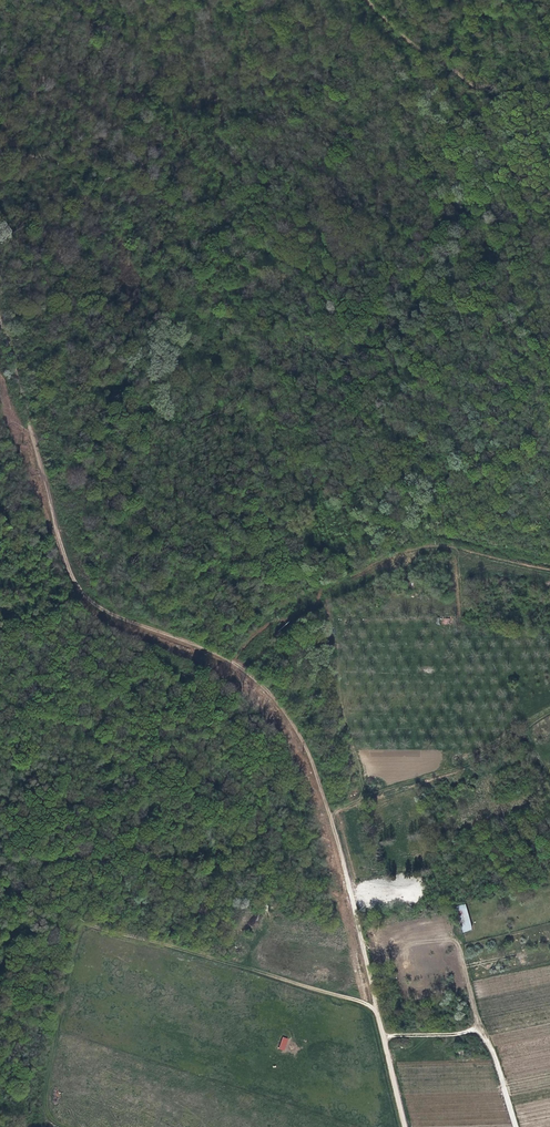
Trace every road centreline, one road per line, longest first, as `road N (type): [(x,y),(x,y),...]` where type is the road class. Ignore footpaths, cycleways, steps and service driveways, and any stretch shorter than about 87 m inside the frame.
road 1 (track): [(0,326),(78,583),(101,606),(267,688),(323,790),(376,1010),(87,925)]
road 2 (track): [(516,1126),(481,1030),(382,1036)]

